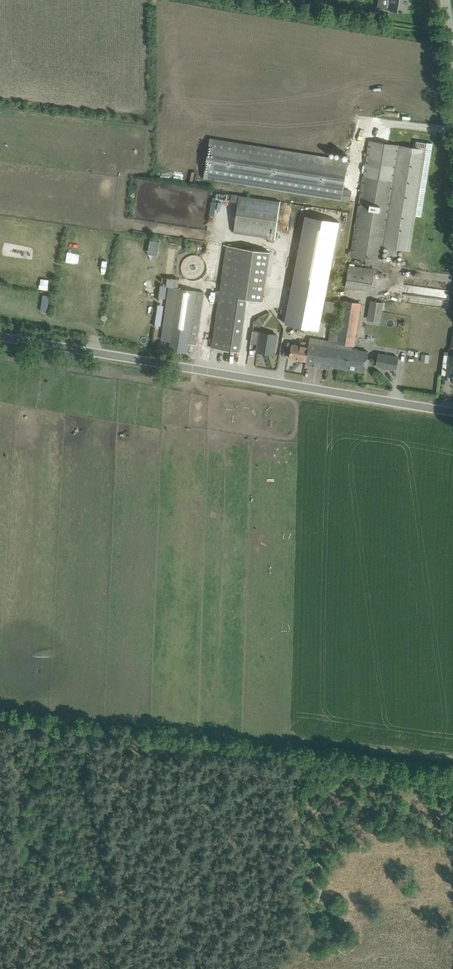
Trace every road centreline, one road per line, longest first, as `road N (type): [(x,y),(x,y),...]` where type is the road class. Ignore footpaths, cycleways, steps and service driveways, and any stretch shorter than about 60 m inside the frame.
road 1 (unclassified): [(452,411),(0,340)]

